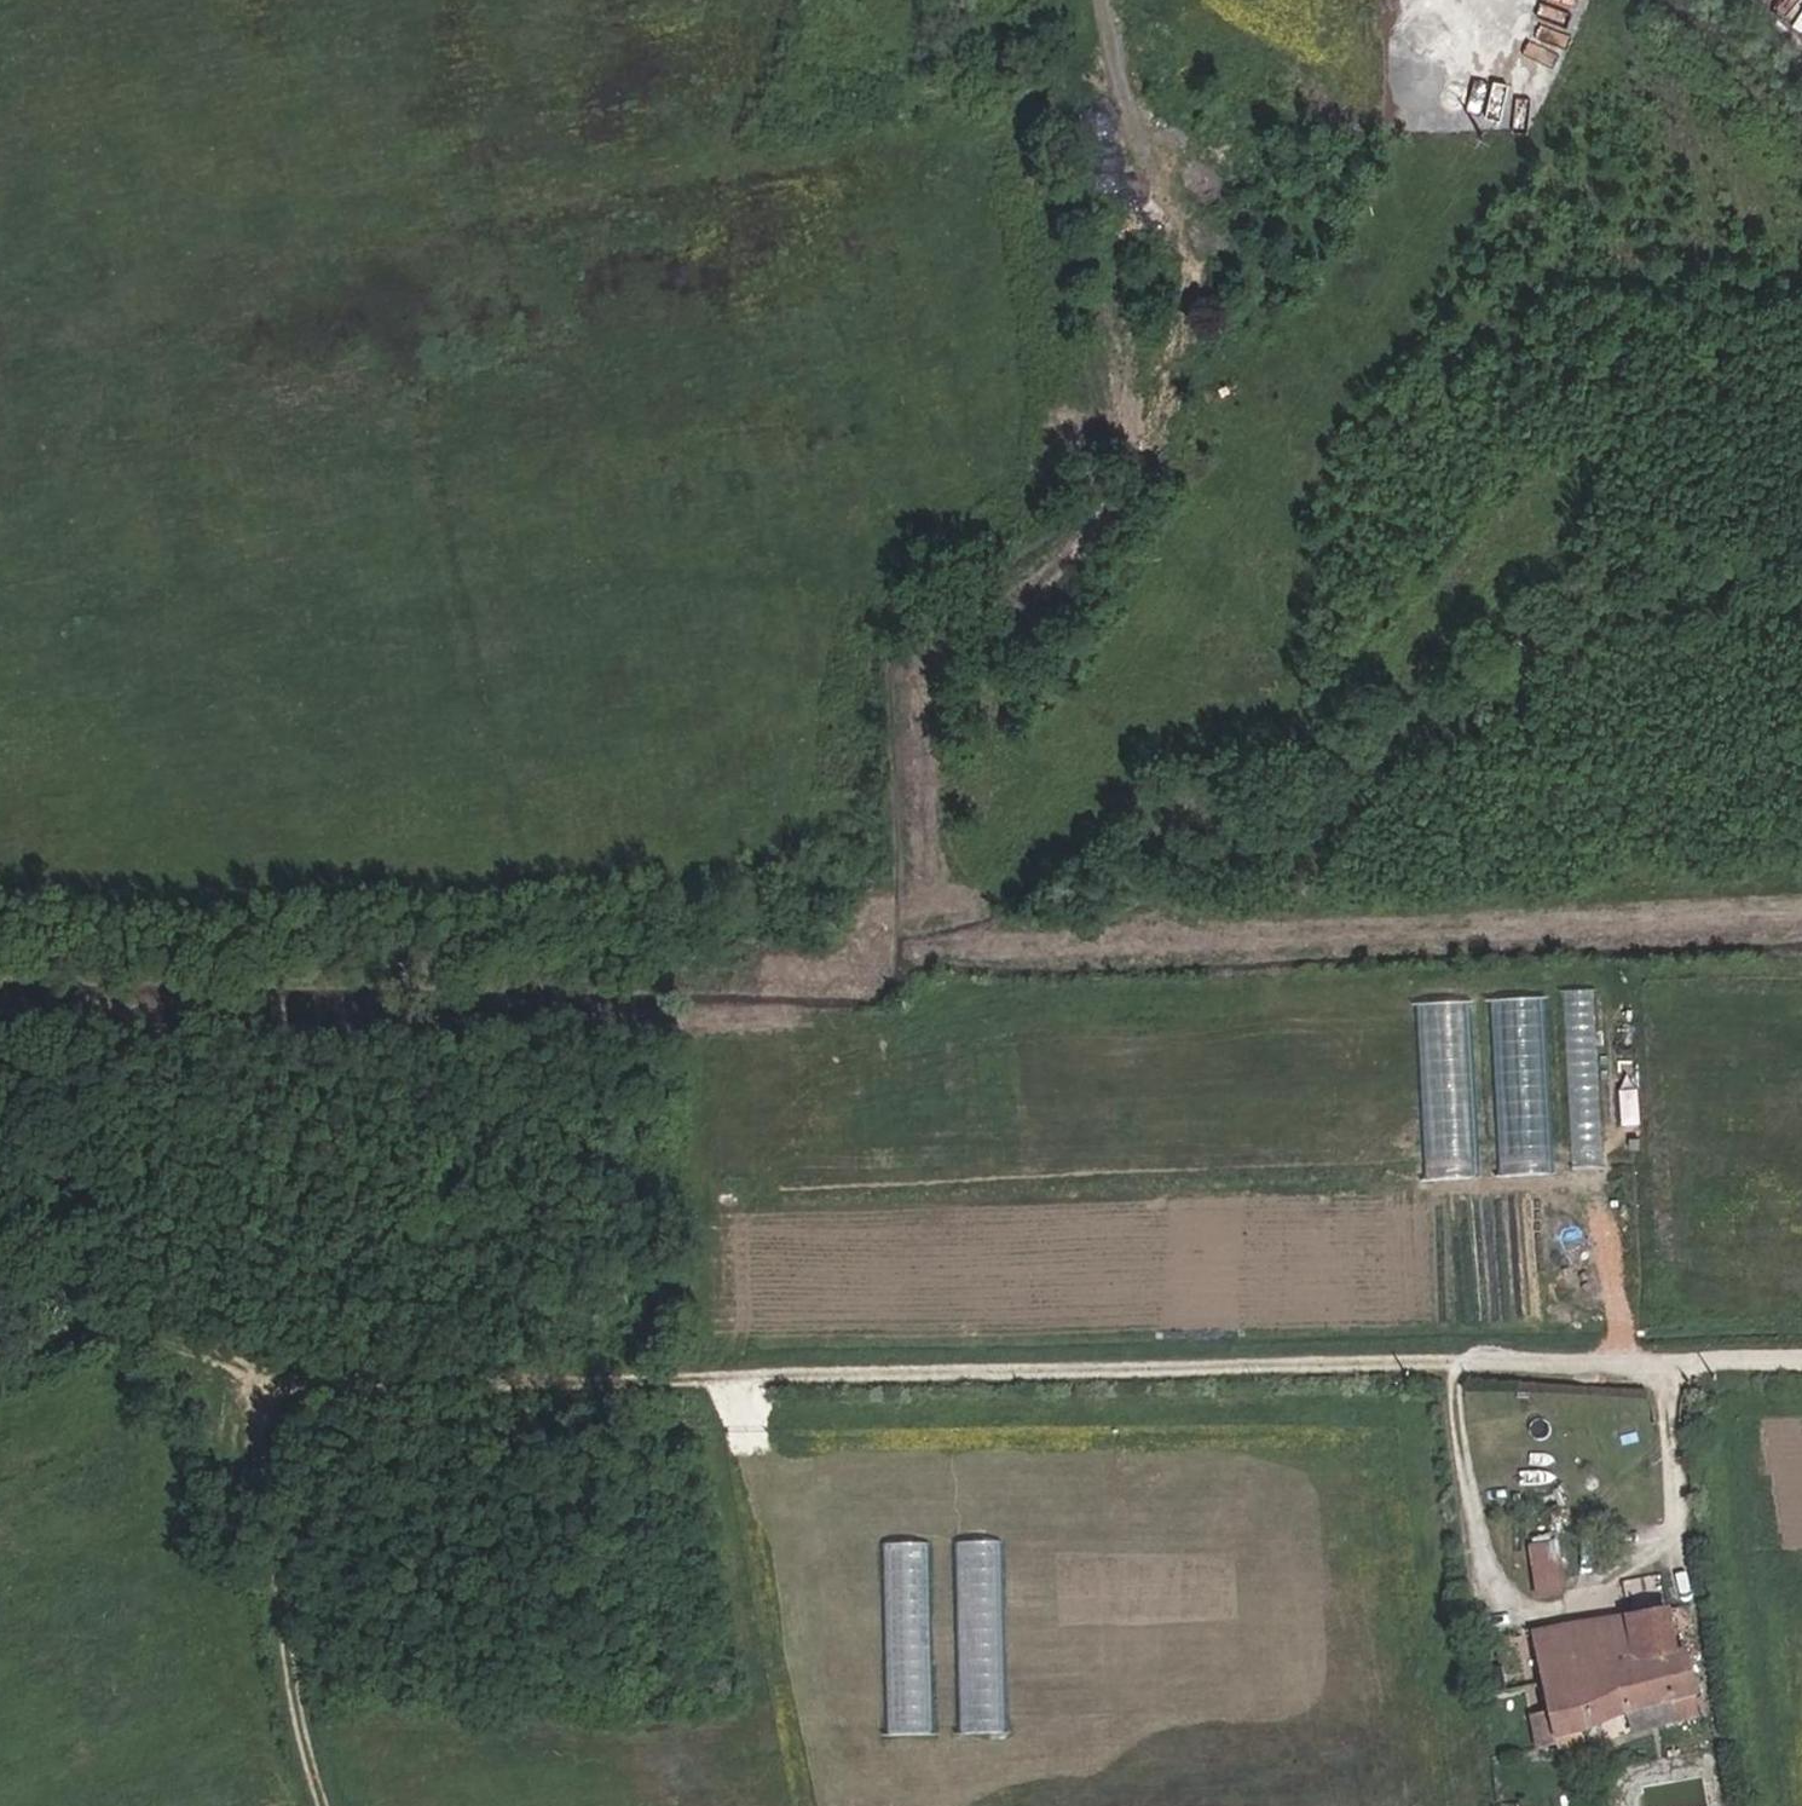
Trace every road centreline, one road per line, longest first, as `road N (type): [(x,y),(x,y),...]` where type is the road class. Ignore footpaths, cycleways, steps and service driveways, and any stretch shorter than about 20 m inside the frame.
road 1 (track): [(330,1805),(274,1579),(256,1387),(278,1376),(331,1364),(751,1372),(1801,1360)]
road 2 (track): [(0,1325),(57,1319),(165,1336),(278,1376)]

